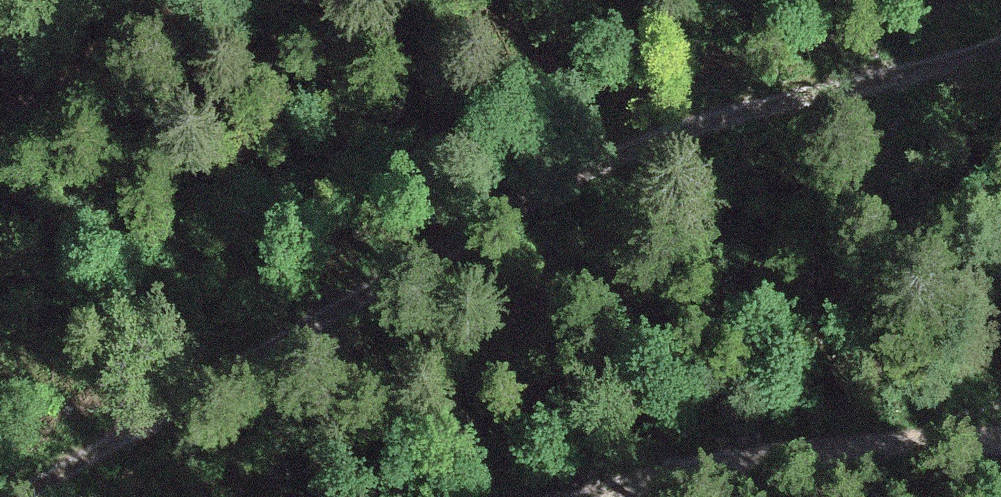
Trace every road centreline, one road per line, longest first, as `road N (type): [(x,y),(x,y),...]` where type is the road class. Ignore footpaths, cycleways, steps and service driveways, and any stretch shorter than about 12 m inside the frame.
road 1 (track): [(0,488),(291,324),(622,163),(1000,41)]
road 2 (track): [(1000,441),(803,452),(593,496)]
road 3 (track): [(0,89),(184,0)]

